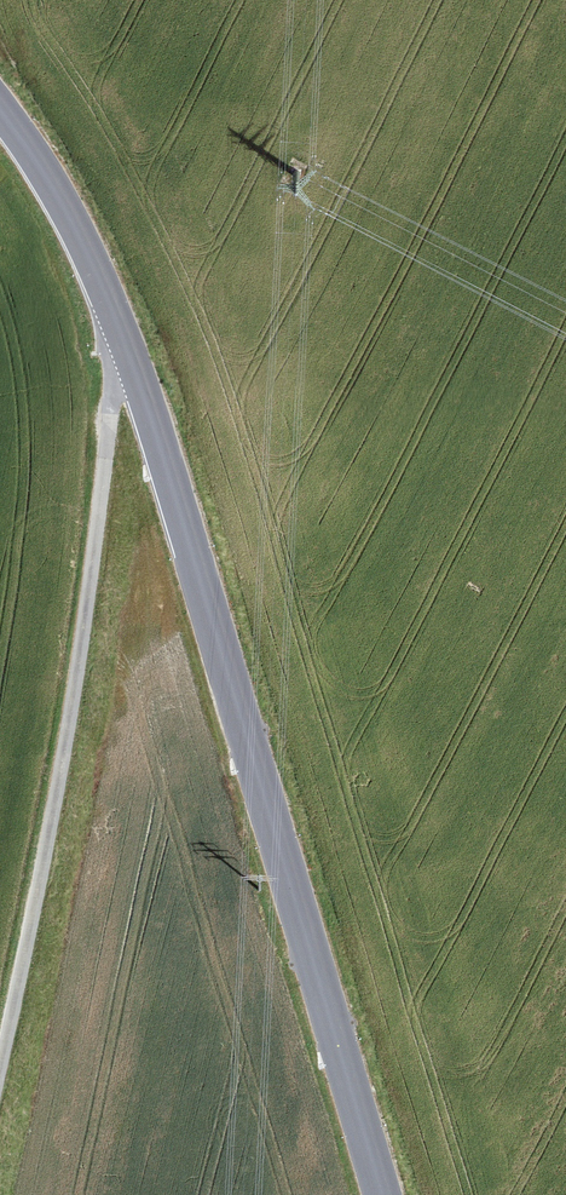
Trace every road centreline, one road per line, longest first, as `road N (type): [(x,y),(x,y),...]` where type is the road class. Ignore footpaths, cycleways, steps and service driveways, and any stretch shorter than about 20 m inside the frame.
road 1 (tertiary): [(388,1194),(122,327),(67,211),(0,108)]
road 2 (track): [(122,327),(80,680),(0,1081)]

